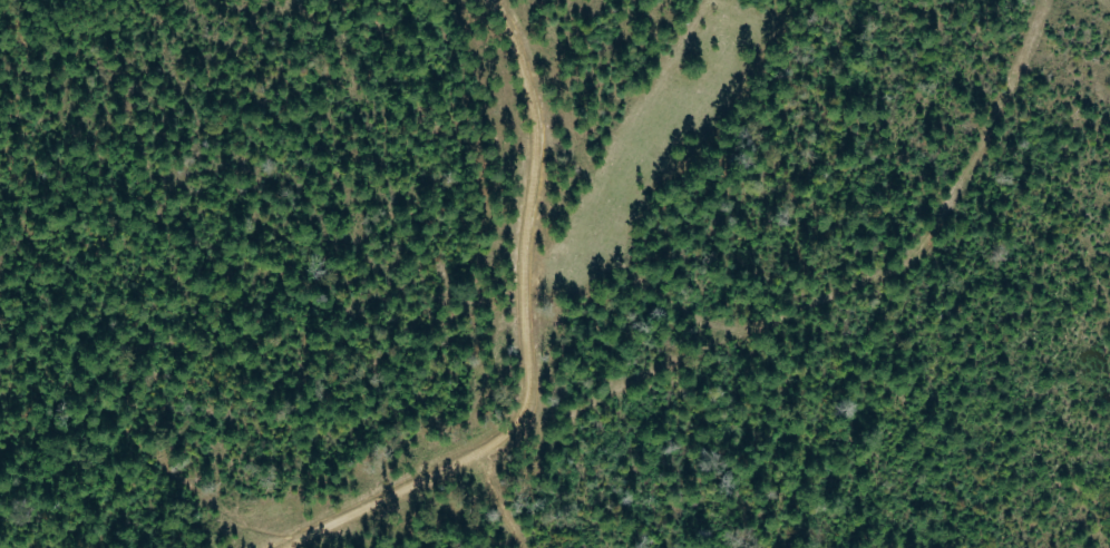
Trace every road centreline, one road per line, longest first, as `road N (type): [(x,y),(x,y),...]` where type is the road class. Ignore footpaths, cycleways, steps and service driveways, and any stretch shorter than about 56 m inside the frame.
road 1 (track): [(485,0),(532,80),(526,423),(485,453),(293,547)]
road 2 (track): [(1042,0),(917,255),(730,336),(612,266),(566,273)]
road 3 (track): [(525,285),(566,273),(704,0)]
road 4 (track): [(730,336),(566,421),(526,423)]

